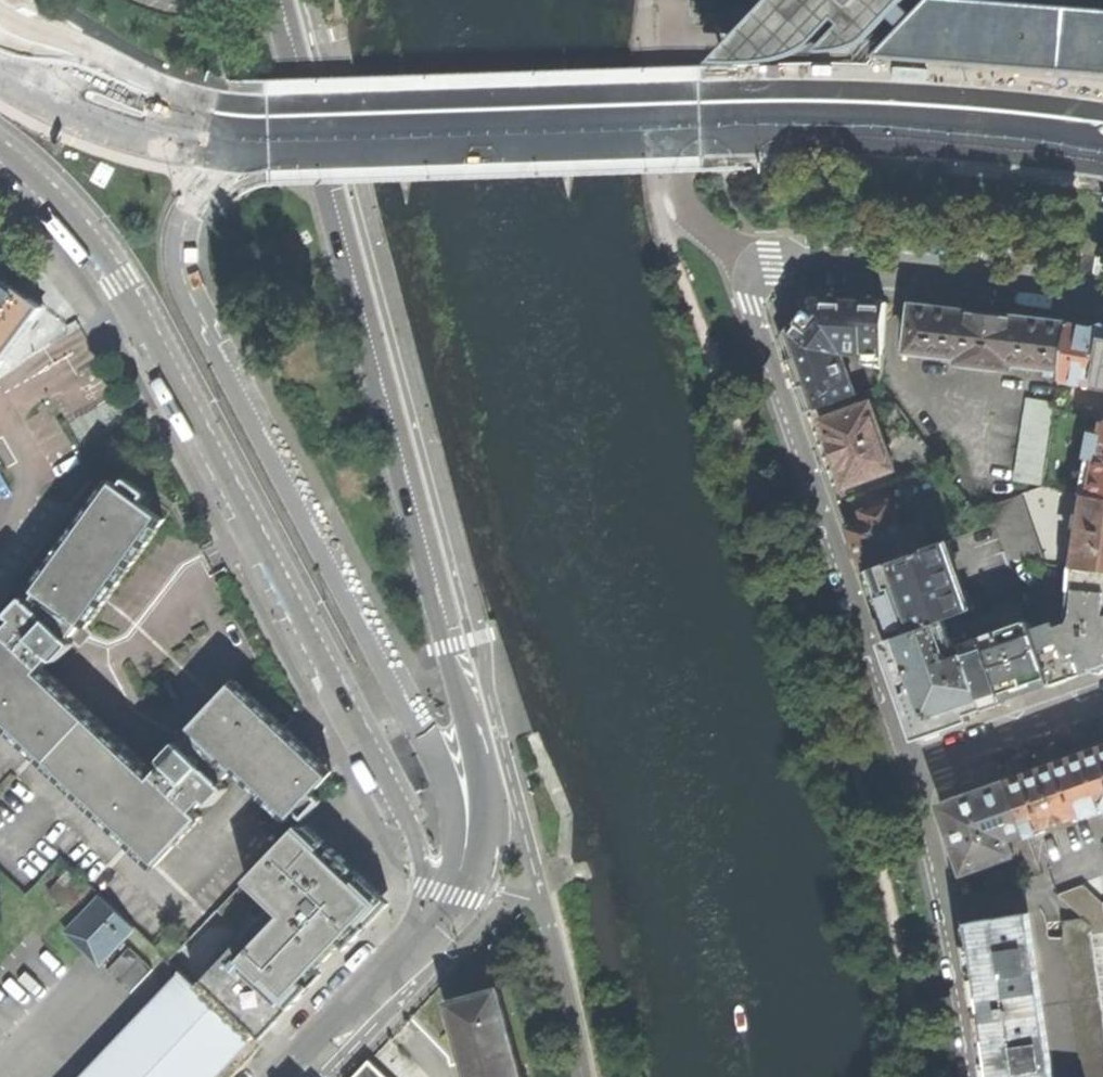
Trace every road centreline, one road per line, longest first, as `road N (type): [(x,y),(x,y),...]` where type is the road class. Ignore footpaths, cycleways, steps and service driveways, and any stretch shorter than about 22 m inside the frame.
road 1 (secondary): [(422,935),(475,888),(490,840),(484,766),(279,0)]
road 2 (unclassified): [(422,935),(433,881),(275,565),(120,283),(65,204),(0,148)]
road 3 (tertiary): [(422,935),(453,885),(449,791),(199,321),(181,265),(199,193),(269,134)]
road 4 (unclassified): [(1102,295),(841,263),(755,267),(749,277),(749,309),(913,772)]
road 5 (tertiary): [(1102,140),(954,124),(747,118),(269,134)]
road 6 (unclassified): [(974,1076),(952,914),(913,772)]
road 7 (tertiary): [(269,134),(190,120),(0,21)]
road 8 (tertiary): [(0,72),(119,128),(191,138),(269,134)]
road 9 (secondary): [(280,1076),(422,935)]
road 10 (unclassified): [(913,772),(1102,707)]

